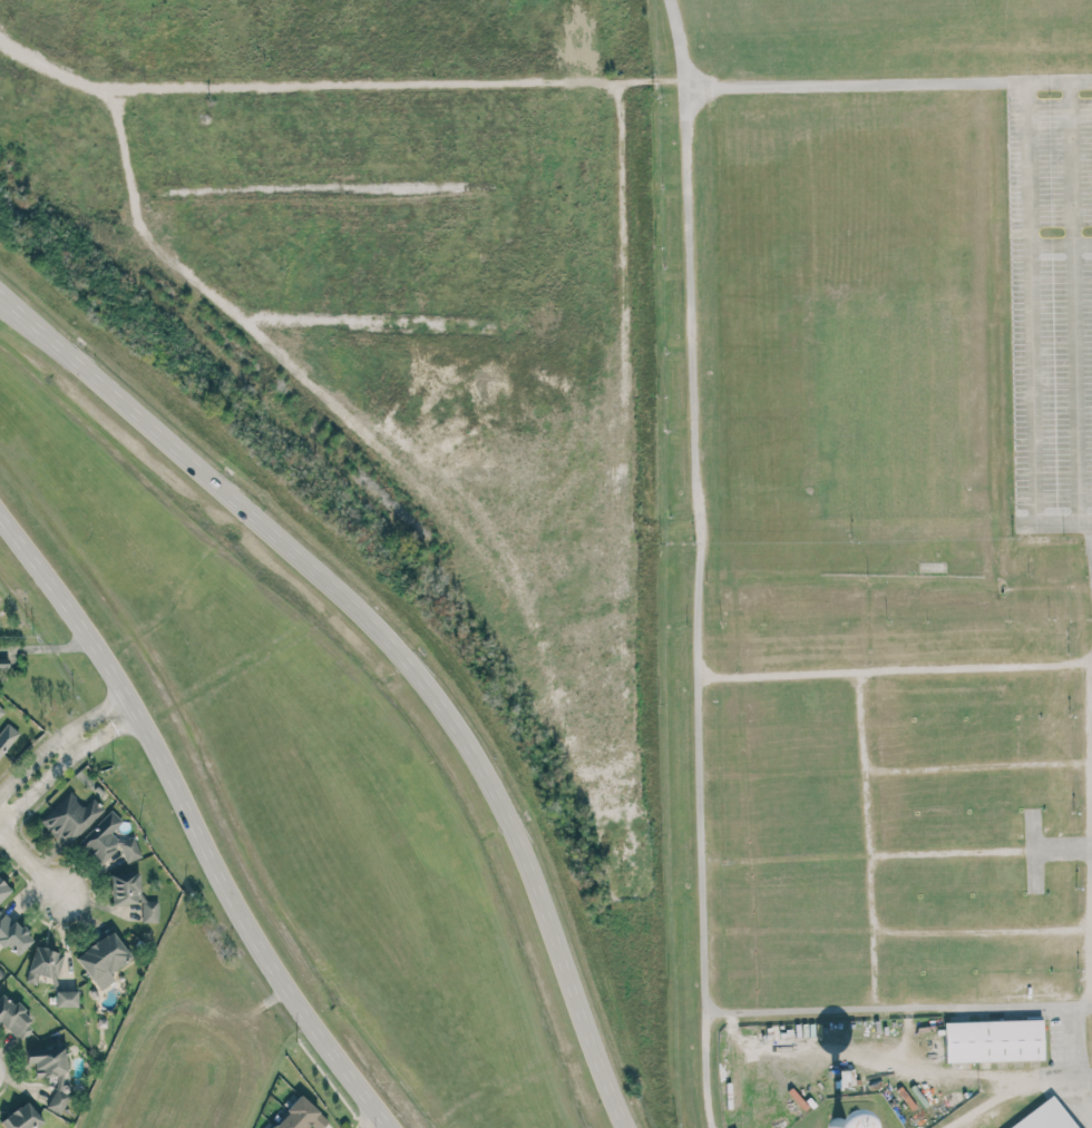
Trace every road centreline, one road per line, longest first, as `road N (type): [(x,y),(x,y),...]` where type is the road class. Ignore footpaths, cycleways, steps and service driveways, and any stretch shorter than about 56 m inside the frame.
road 1 (primary): [(630,1127),(523,837),(455,720),(291,543),(0,298)]
road 2 (primary): [(0,509),(138,716),(250,940),(395,1127)]
road 3 (residential): [(0,811),(14,810),(72,754),(138,716)]
road 4 (residential): [(128,699),(57,738),(0,796)]

